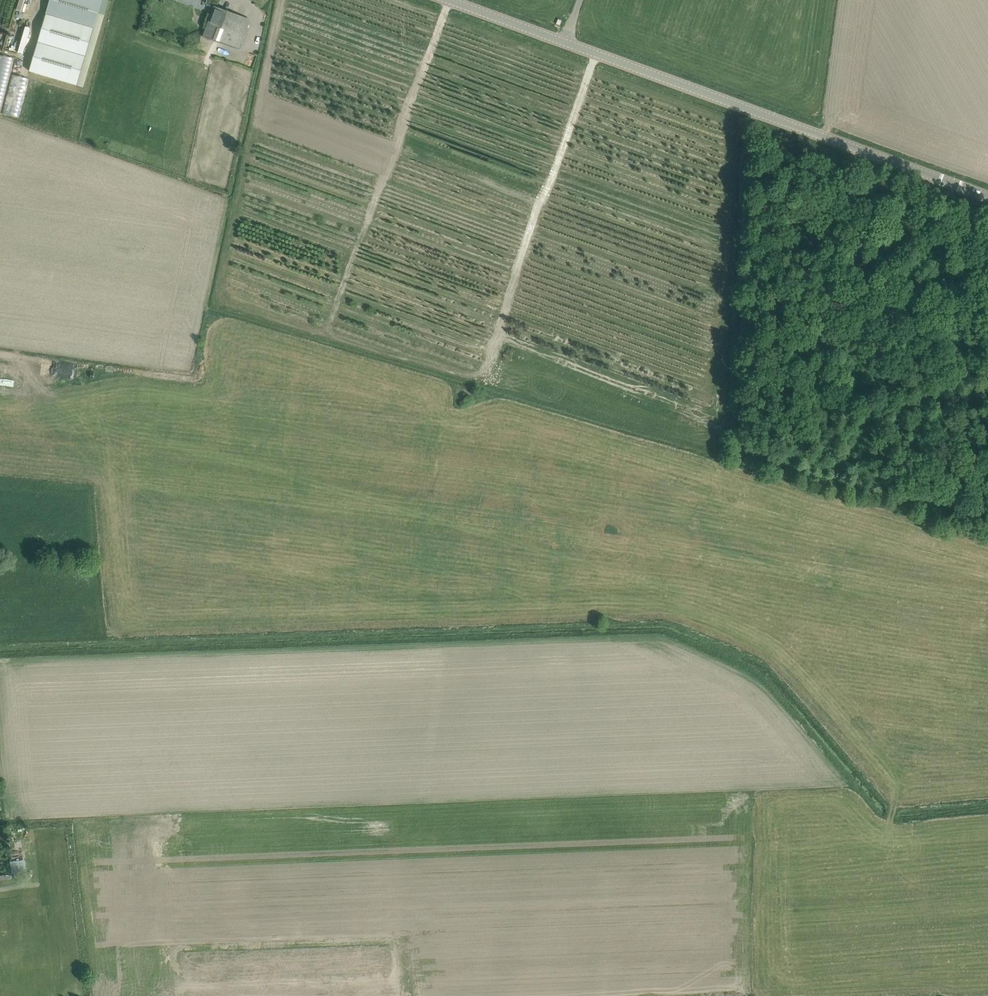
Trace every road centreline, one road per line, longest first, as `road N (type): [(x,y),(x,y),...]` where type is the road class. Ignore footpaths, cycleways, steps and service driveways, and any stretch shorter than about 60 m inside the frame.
road 1 (tertiary): [(987,197),(449,0)]

